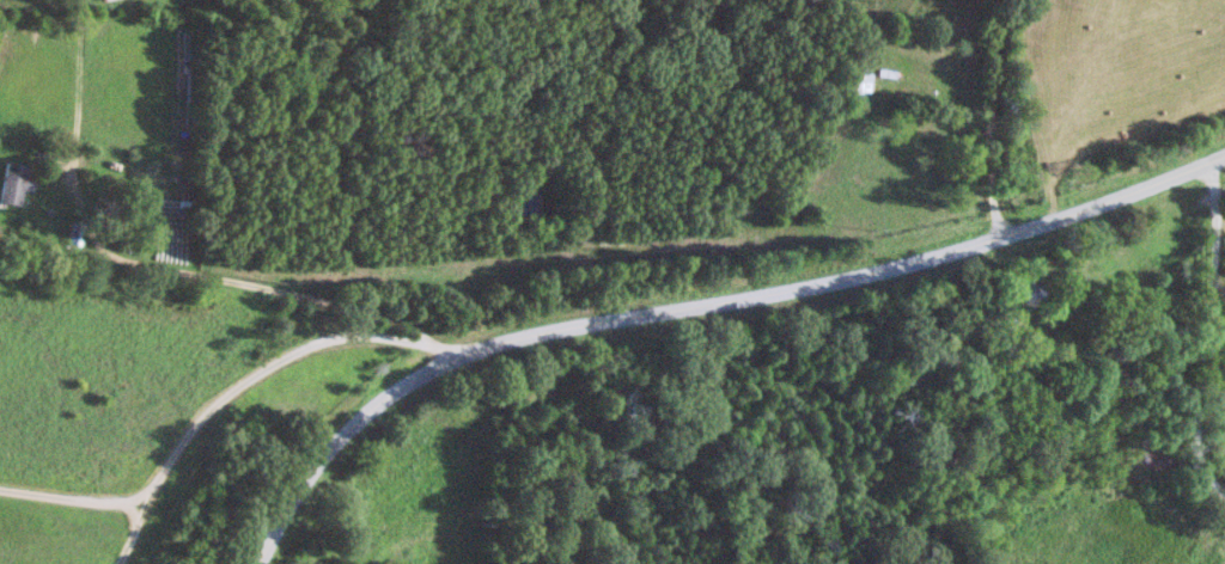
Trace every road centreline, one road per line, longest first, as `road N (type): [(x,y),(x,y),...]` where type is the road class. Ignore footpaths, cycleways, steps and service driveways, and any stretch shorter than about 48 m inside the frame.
road 1 (tertiary): [(1224,155),(1013,245),(449,360),(355,413),(303,482),(262,563)]
road 2 (residential): [(449,360),(372,335),(309,350),(233,388),(150,509),(0,494)]
road 3 (residential): [(1224,516),(1158,495),(1200,166)]

